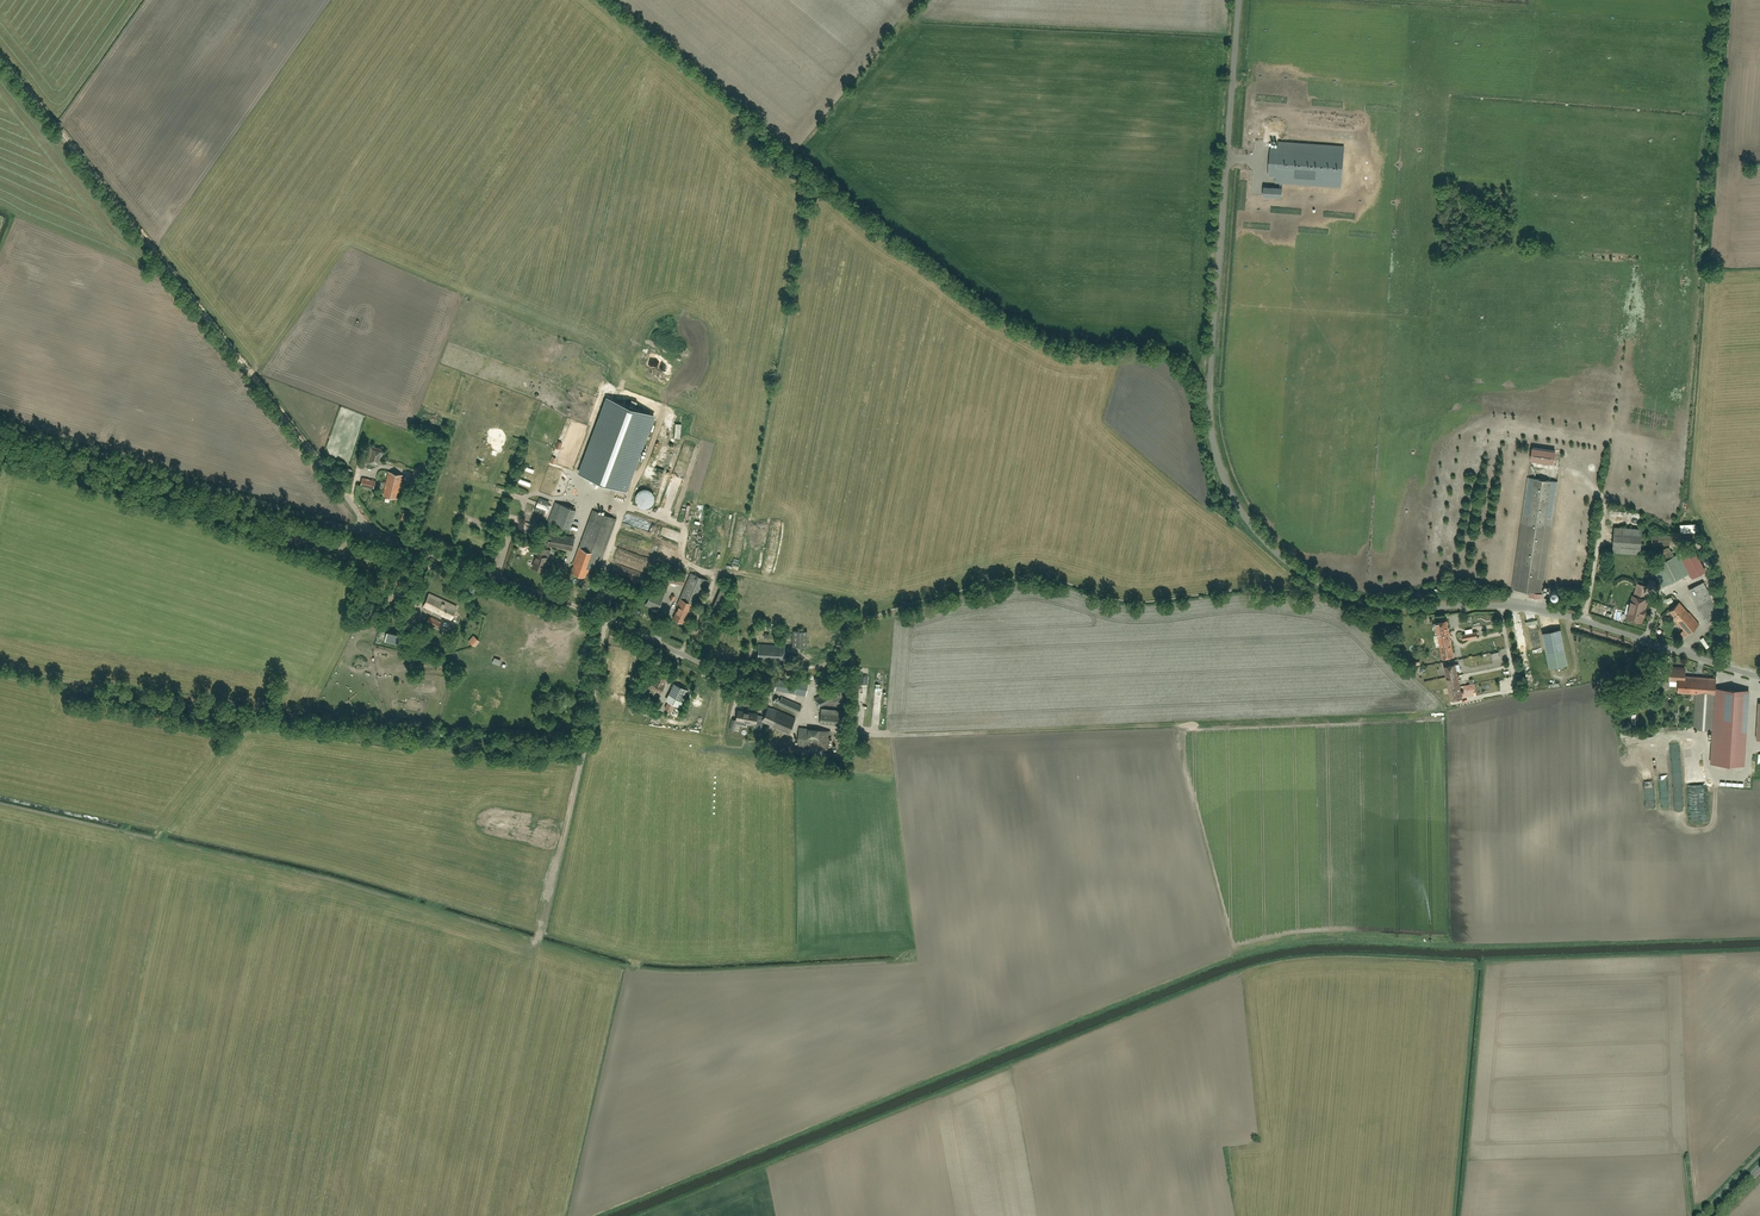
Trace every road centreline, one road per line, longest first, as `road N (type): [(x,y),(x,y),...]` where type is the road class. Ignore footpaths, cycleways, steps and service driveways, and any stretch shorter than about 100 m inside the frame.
road 1 (residential): [(1759,677),(1555,613),(1377,605),(1329,589),(1264,543),(1221,481),(1209,407),(1238,0)]
road 2 (unclassified): [(364,533),(360,514),(0,61)]
road 3 (unclassified): [(364,533),(0,424)]
road 4 (unclassified): [(714,670),(607,618),(364,533)]
road 5 (track): [(245,723),(447,747),(585,744)]
road 6 (track): [(536,943),(585,744)]
road 7 (residential): [(714,670),(821,666),(850,625)]
road 8 (track): [(585,744),(607,618)]

